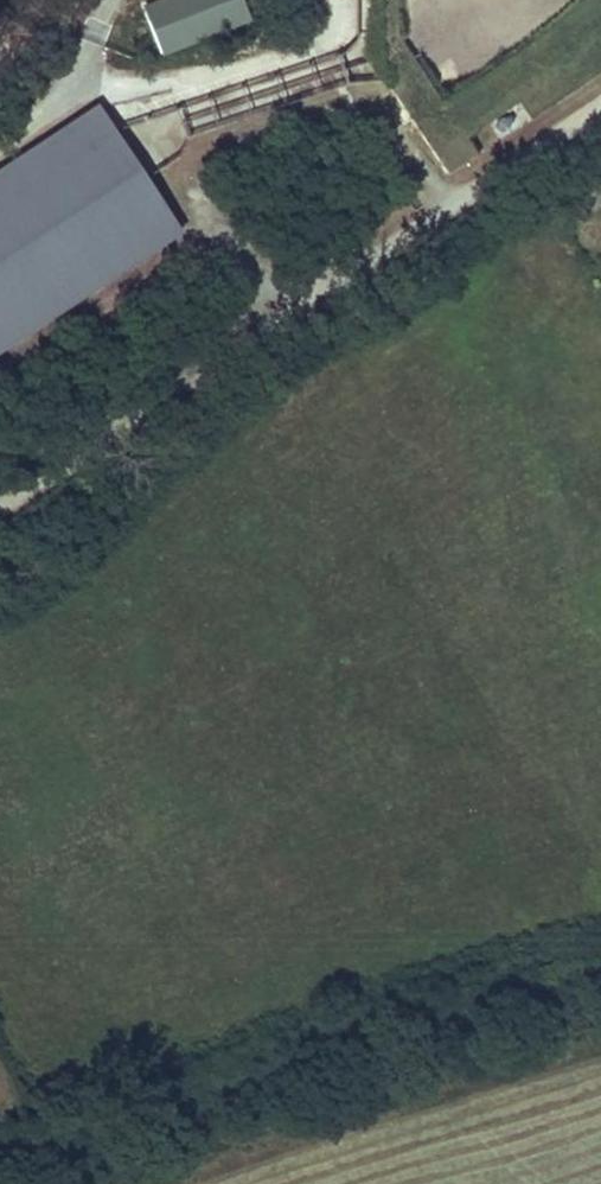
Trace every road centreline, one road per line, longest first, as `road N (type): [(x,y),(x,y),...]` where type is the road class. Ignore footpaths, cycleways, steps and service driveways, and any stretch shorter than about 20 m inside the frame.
road 1 (unclassified): [(50,1183),(600,985)]

